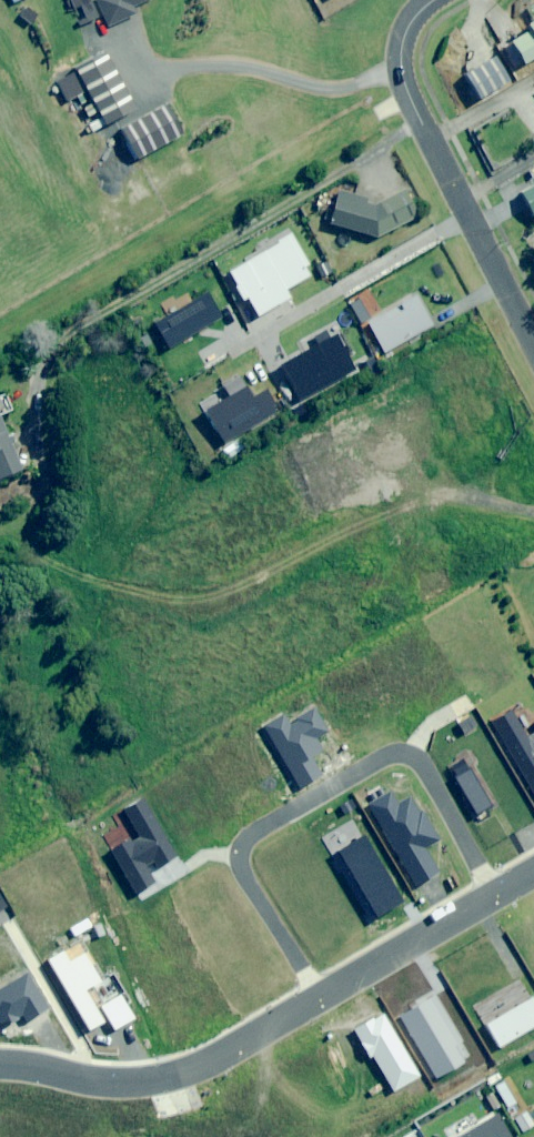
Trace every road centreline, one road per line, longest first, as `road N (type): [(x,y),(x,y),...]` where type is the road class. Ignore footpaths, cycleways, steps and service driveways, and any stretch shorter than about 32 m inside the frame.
road 1 (unknown): [(0,1064),(112,1084),(173,1079),(533,873)]
road 2 (unknown): [(322,993),(244,871),(243,850),(253,827),(380,748),(410,749),(438,773),(507,888)]
road 3 (residential): [(533,341),(405,83),(407,28),(434,0)]
road 4 (unknown): [(49,1073),(9,920)]

